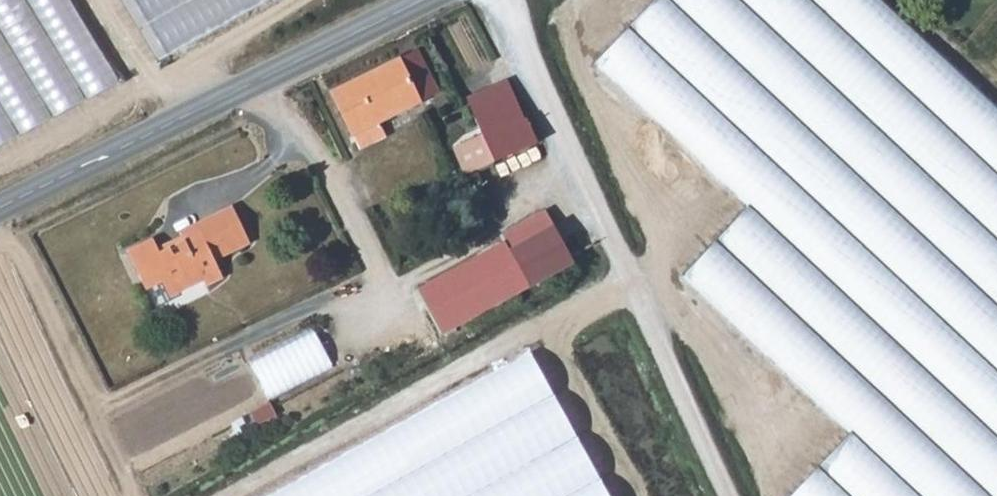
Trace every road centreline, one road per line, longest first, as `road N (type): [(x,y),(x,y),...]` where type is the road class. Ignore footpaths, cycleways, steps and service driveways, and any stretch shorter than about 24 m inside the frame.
road 1 (track): [(728,495),(492,0)]
road 2 (secondary): [(0,212),(418,0)]

